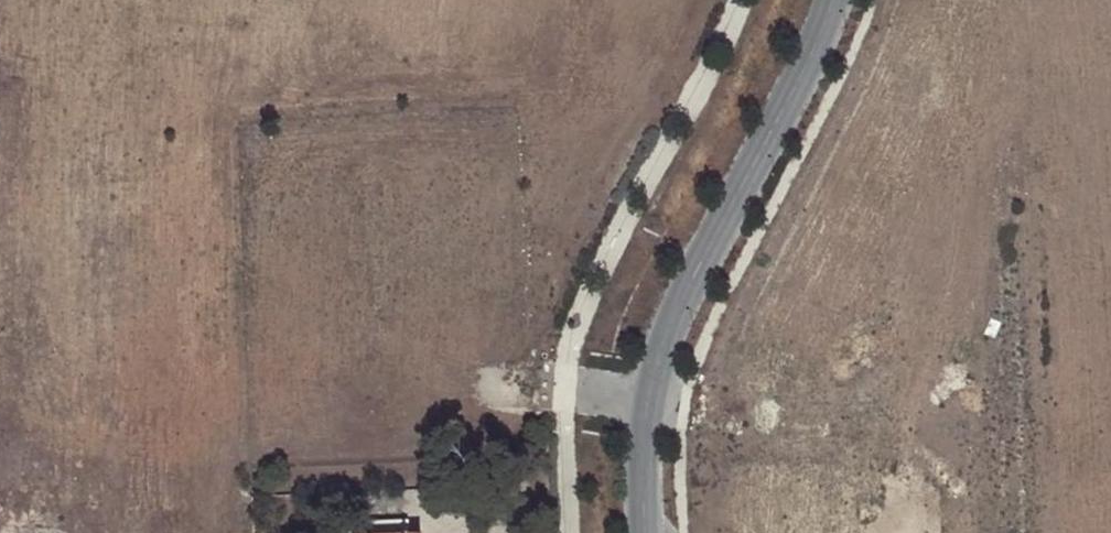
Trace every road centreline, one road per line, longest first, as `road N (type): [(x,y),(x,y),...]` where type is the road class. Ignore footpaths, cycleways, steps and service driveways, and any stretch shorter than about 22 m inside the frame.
road 1 (residential): [(644,532),(645,439),(664,345),(833,0)]

